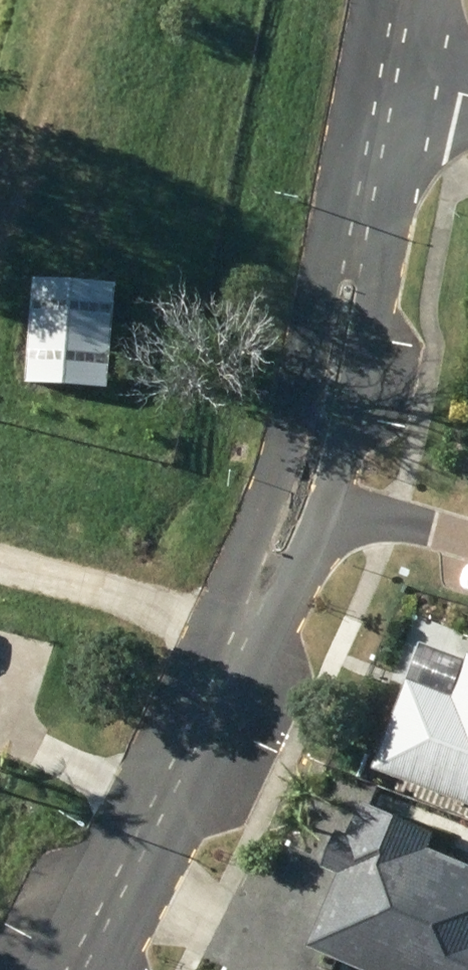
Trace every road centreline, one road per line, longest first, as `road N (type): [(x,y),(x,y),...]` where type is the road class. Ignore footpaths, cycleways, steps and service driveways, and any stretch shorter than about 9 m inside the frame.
road 1 (residential): [(47,969),(257,566),(274,489)]
road 2 (residential): [(274,489),(391,72)]
road 3 (residential): [(274,489),(467,547)]

